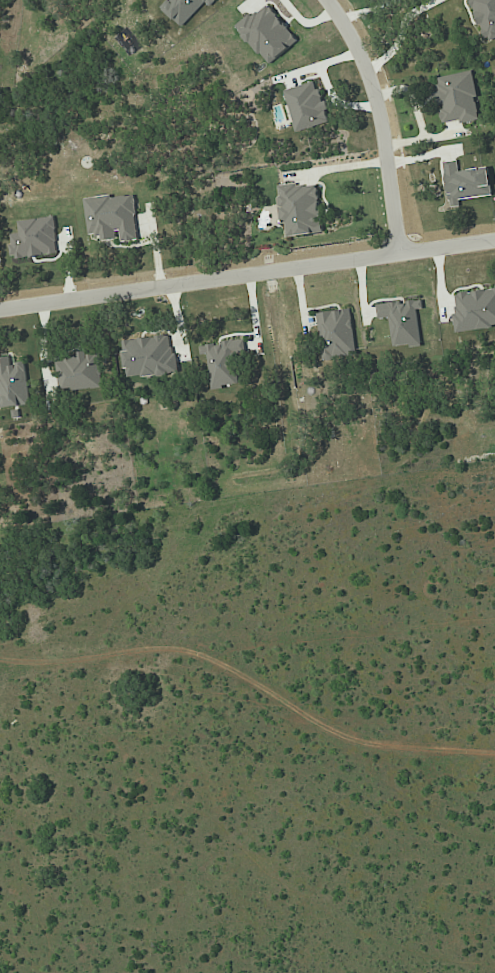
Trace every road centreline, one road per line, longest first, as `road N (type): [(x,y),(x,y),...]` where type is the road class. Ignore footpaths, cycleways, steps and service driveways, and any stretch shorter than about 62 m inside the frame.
road 1 (residential): [(494,241),(0,311)]
road 2 (residential): [(400,254),(369,68),(329,0)]

